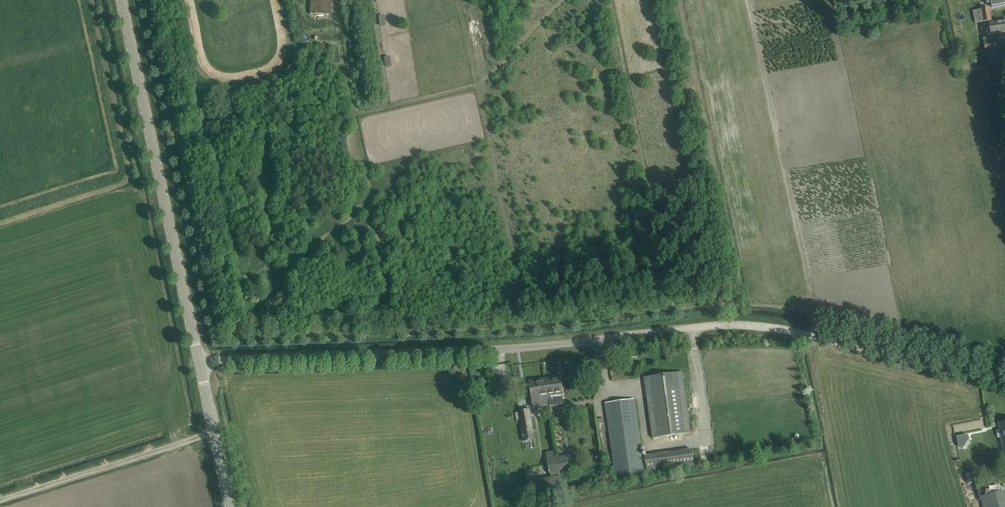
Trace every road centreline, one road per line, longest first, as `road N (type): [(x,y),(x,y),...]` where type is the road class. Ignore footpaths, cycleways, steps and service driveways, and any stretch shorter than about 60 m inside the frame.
road 1 (unclassified): [(199,360),(511,349),(627,334)]
road 2 (track): [(1004,383),(761,325),(627,334)]
road 3 (unclassified): [(199,360),(122,0)]
road 4 (track): [(0,499),(214,432)]
road 5 (unclassified): [(230,506),(199,360)]

